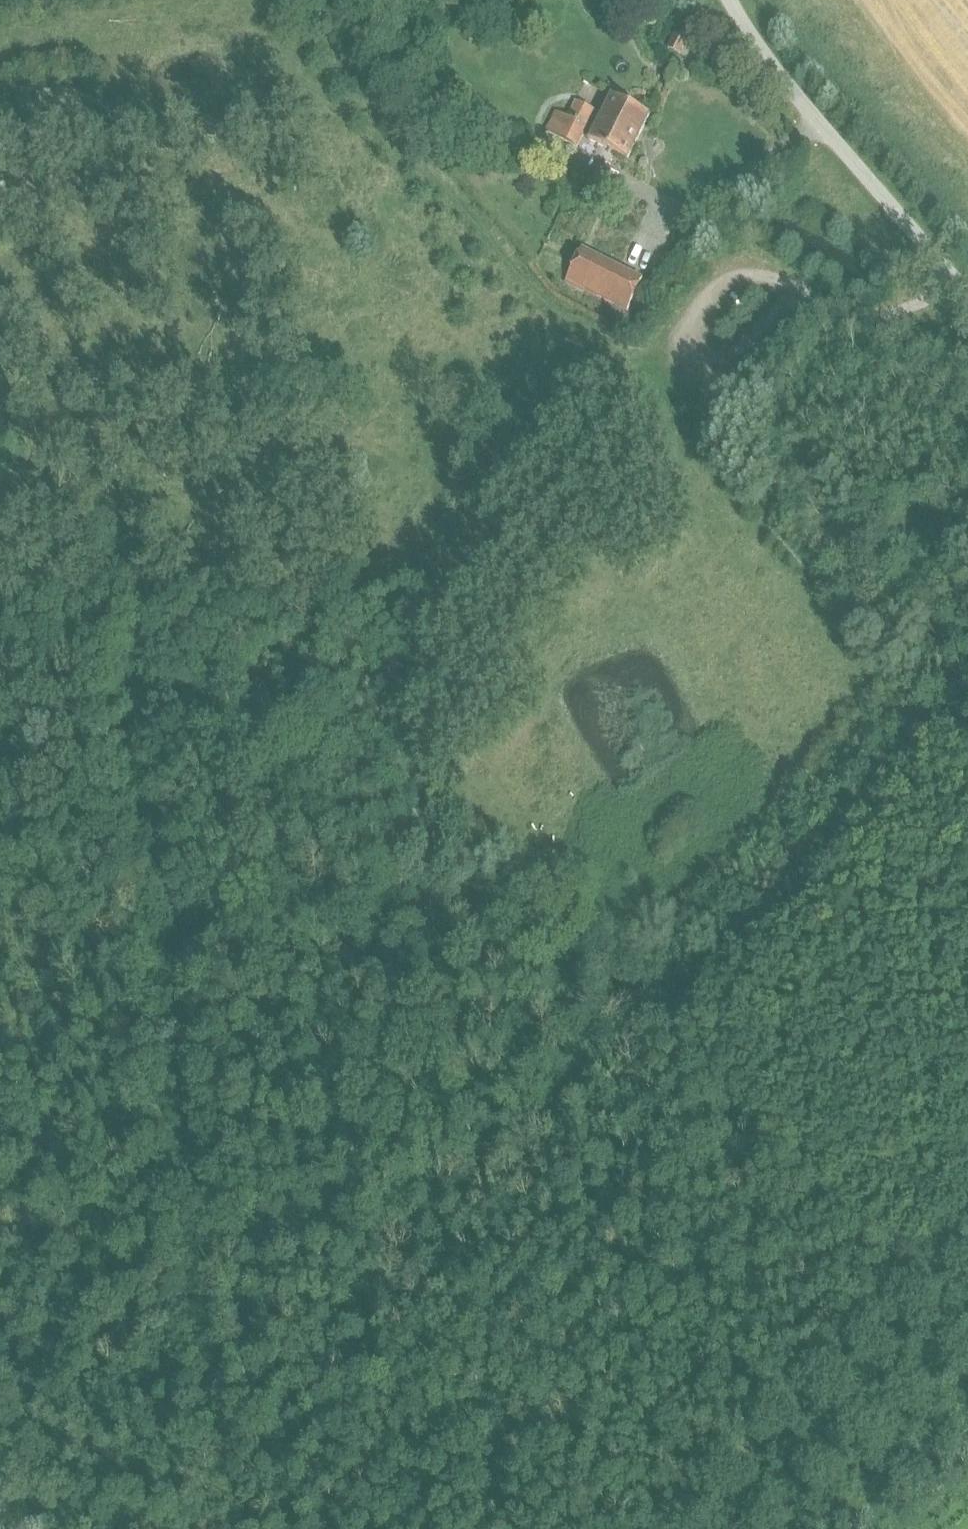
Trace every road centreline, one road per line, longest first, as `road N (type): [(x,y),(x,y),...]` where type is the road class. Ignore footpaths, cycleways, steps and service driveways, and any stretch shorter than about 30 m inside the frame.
road 1 (unclassified): [(967,296),(816,121),(730,0)]

